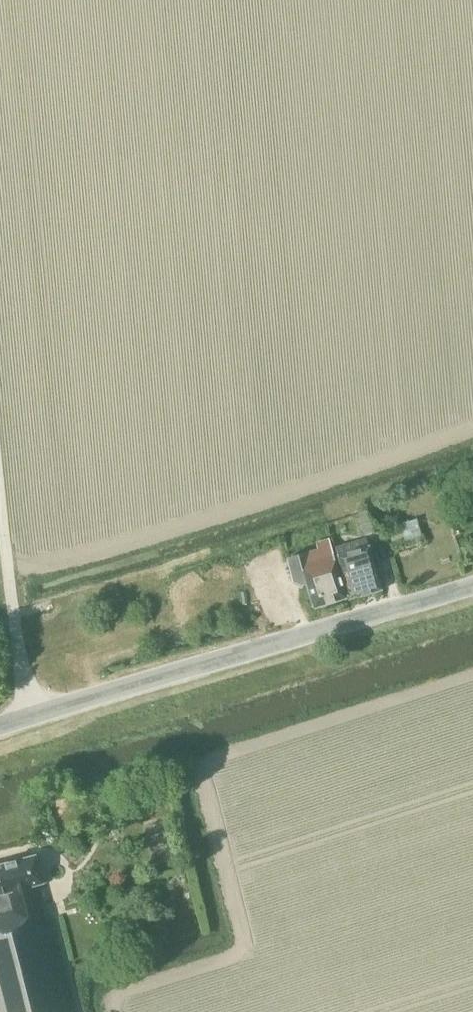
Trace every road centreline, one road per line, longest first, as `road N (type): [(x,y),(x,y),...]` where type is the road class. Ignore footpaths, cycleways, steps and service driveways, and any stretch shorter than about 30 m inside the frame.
road 1 (tertiary): [(0,726),(472,585)]

